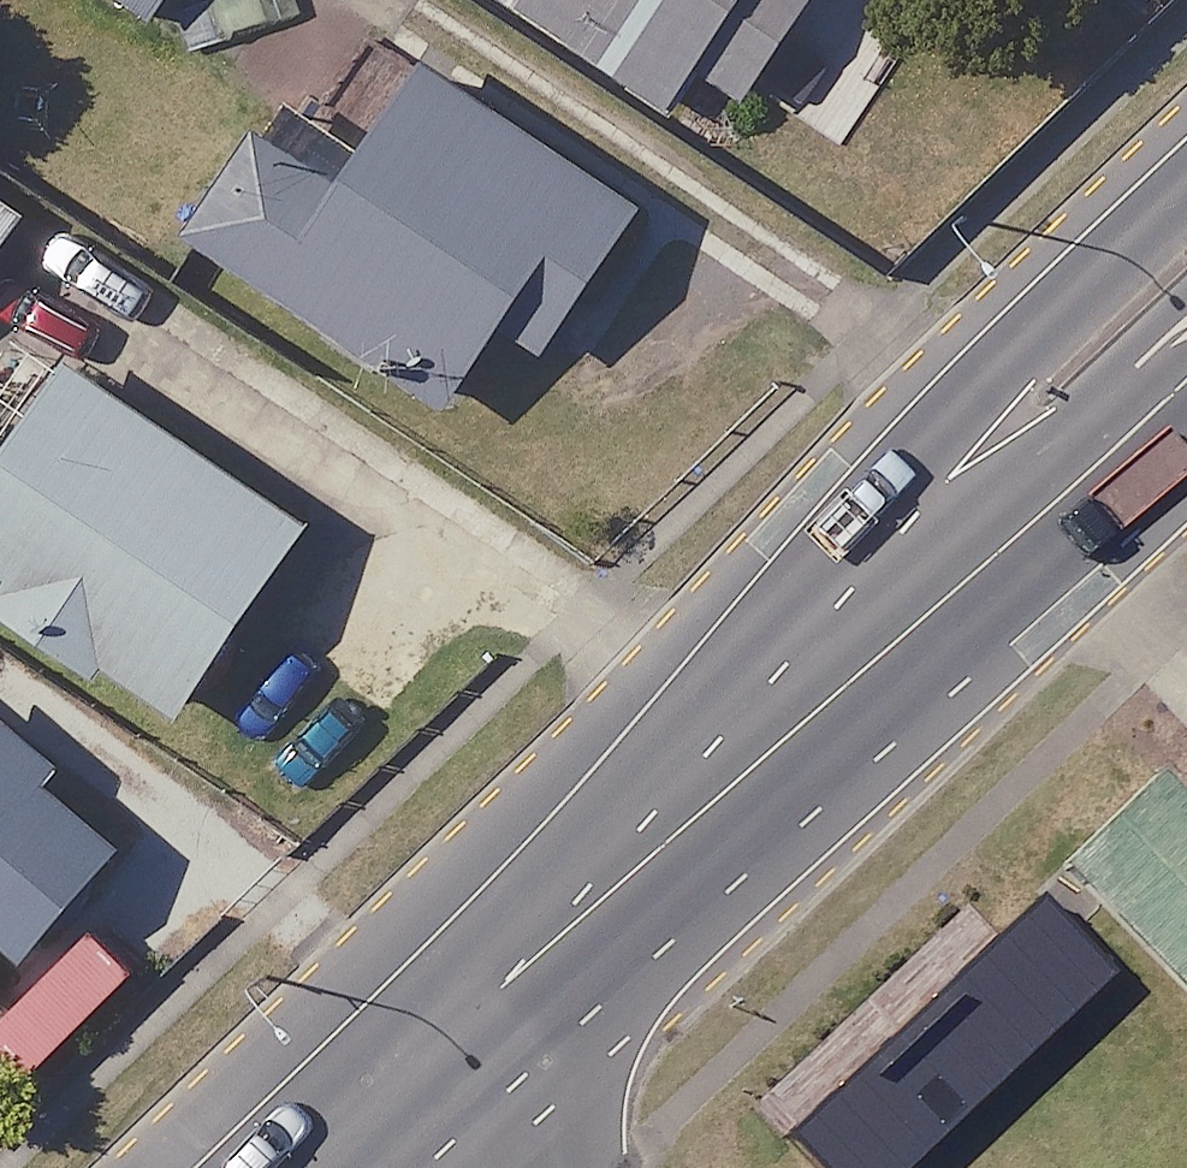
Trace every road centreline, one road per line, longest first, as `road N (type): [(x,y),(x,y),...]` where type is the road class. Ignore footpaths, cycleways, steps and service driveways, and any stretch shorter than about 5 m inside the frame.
road 1 (secondary): [(498,1000),(1024,361),(1186,205)]
road 2 (secondary): [(1186,377),(498,1000)]
road 3 (secondary): [(498,1000),(402,1086)]

